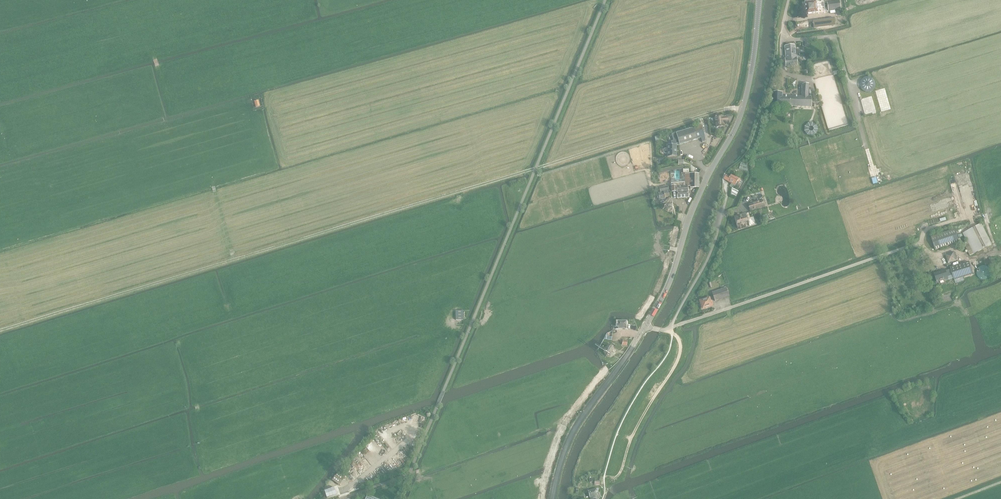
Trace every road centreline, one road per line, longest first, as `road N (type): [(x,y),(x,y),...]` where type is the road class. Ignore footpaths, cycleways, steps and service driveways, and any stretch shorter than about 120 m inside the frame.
road 1 (track): [(742,109),(0,331)]
road 2 (secondary): [(645,325),(742,109),(759,0)]
road 3 (track): [(476,314),(660,248),(679,251)]
road 4 (secondary): [(553,498),(573,435),(645,325)]
road 5 (unclassified): [(645,325),(670,329),(715,243),(727,197)]

